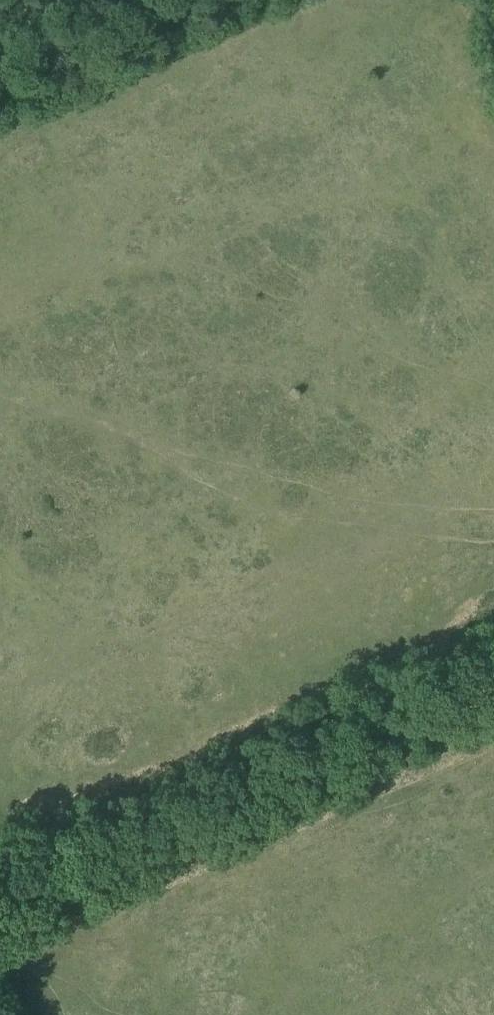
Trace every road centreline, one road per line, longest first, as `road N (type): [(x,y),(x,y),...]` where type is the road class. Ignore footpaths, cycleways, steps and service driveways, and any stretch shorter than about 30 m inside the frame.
road 1 (track): [(0,50),(115,0)]

